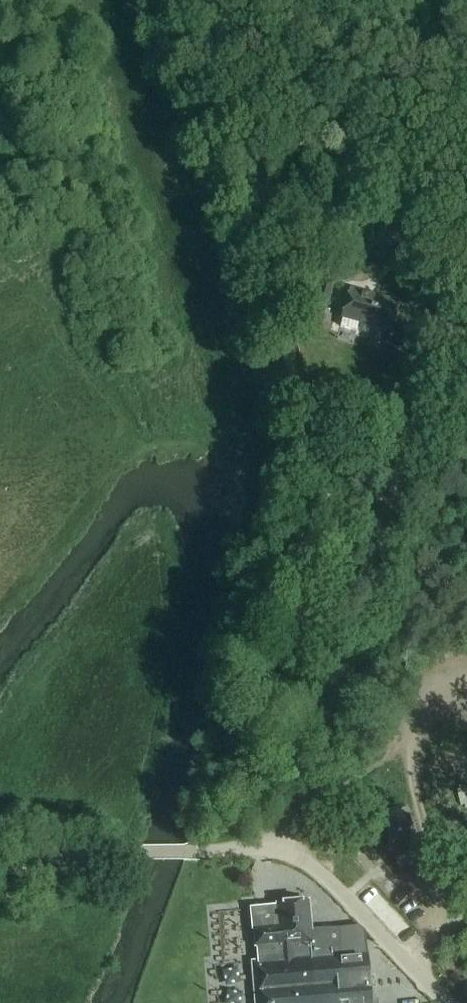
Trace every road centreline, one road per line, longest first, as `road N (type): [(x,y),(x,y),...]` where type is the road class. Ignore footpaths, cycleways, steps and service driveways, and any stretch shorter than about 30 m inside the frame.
road 1 (track): [(274,853),(339,678),(424,393),(466,139)]
road 2 (track): [(207,34),(245,128),(263,255),(322,474),(351,508),(391,528)]
road 3 (unclassified): [(448,1002),(330,883),(284,855)]
road 4 (track): [(466,704),(436,718),(414,741),(414,786),(440,882)]
road 5 (unclassified): [(91,857),(284,855)]

